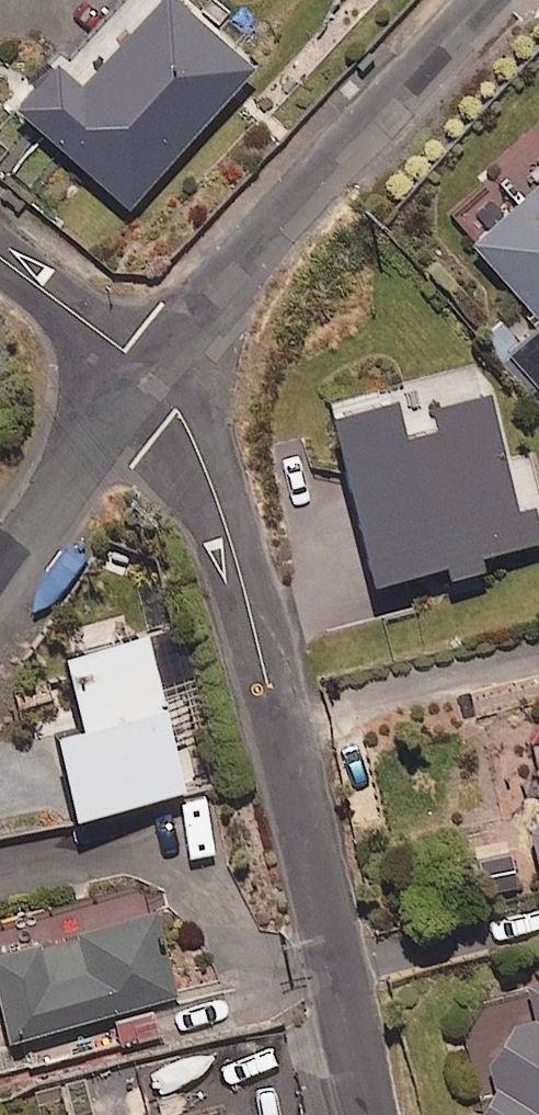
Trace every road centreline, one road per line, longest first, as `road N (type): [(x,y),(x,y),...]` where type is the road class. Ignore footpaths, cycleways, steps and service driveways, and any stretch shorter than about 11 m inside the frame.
road 1 (residential): [(152,375),(201,460),(231,539),(376,1114)]
road 2 (residential): [(152,375),(499,0)]
road 3 (residential): [(0,583),(152,375)]
road 4 (residential): [(0,255),(152,375)]

